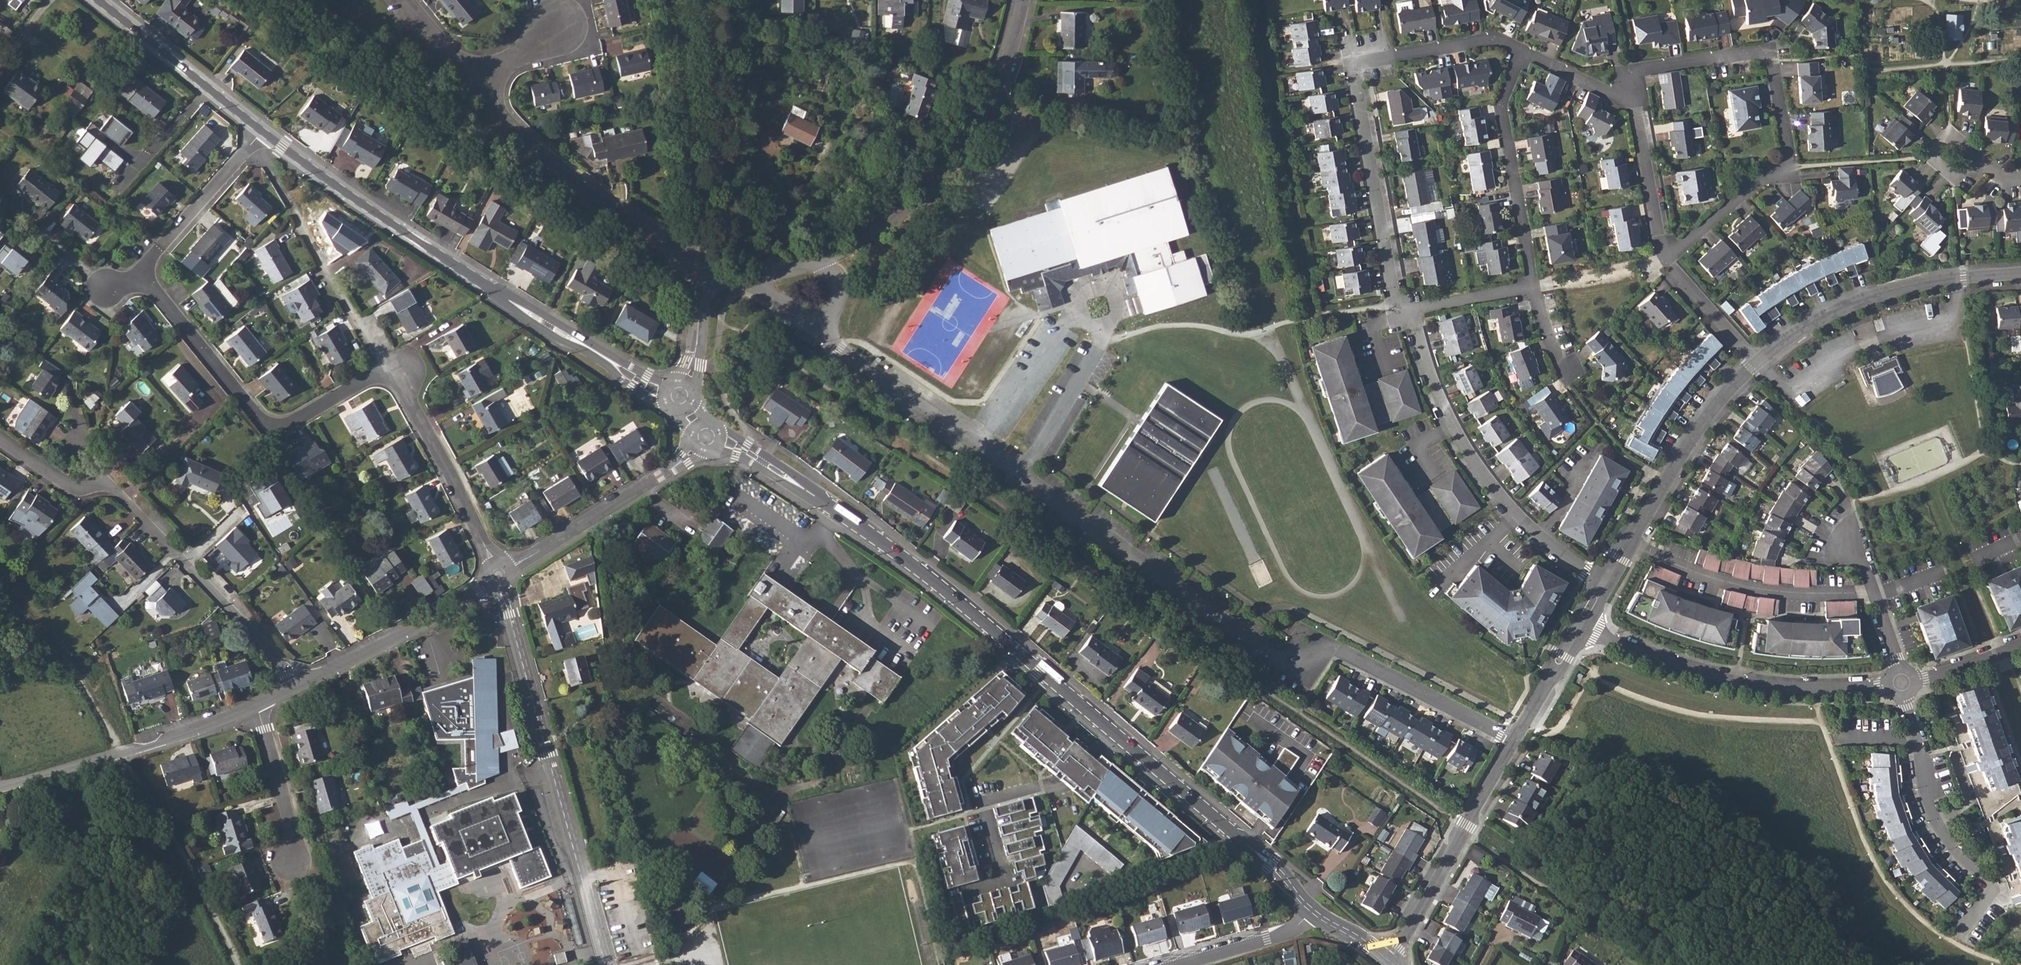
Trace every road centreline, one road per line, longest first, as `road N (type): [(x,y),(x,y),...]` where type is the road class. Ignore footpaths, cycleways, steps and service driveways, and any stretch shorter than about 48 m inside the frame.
road 1 (residential): [(822,326),(1245,640),(1288,658),(1339,649),(1514,739)]
road 2 (tertiary): [(810,492),(1109,728),(1274,867),(1312,910)]
road 3 (tertiary): [(261,130),(540,319),(640,382),(679,396)]
road 4 (residential): [(1636,104),(1637,71),(1770,52),(1792,167),(1762,177),(1665,261)]
road 5 (track): [(237,964),(73,668),(0,592)]
road 6 (residential): [(1521,52),(1494,40),(1353,67),(1400,312)]
road 7 (residential): [(497,575),(604,964)]
road 8 (residential): [(0,449),(81,499),(119,487),(298,686)]
road 9 (residential): [(1400,312),(1441,416),(1485,477),(1528,528),(1604,583)]
road 10 (residential): [(826,259),(892,221),(971,142),(997,97),(1022,0)]
road 11 (residential): [(390,369),(291,422),(260,420),(139,274)]
road 12 (residential): [(1580,624),(1646,656),(1736,682),(1813,690),(1887,685)]
road 13 (residential): [(481,82),(551,169),(701,262)]
road 14 (tertiary): [(1754,366),(1796,334),(1872,297),(2020,273)]
road 15 (residential): [(257,709),(0,785)]
road 16 (residential): [(701,262),(677,0)]
road 17 (tertiary): [(1386,962),(1514,739)]
road 18 (residential): [(1874,594),(1734,584),(1625,543)]
road 19 (residential): [(497,575),(707,437)]
road 20 (residential): [(1533,287),(1501,105),(1521,52)]
road 21 (residential): [(390,369),(497,575)]
road 22 (residential): [(298,686),(497,575)]
road 23 (tertiary): [(1625,543),(1692,439),(1754,366)]
road 24 (residential): [(1996,885),(1957,851),(1934,816),(1904,696)]
road 25 (tertiary): [(95,0),(261,130)]
road 26 (residential): [(261,130),(139,274)]
road 27 (residential): [(295,865),(298,846),(257,709)]
road 28 (residential): [(1665,261),(1636,104)]
road 29 (residential): [(1312,910),(1293,930),(1177,964)]
road 30 (residential): [(1754,366),(1665,261)]
road 31 (residential): [(1400,312),(1533,287)]
road 32 (tertiary): [(1514,739),(1580,624)]
road 33 (residential): [(1636,104),(1521,52)]
road 34 (tertiary): [(810,492),(738,435),(707,437)]

